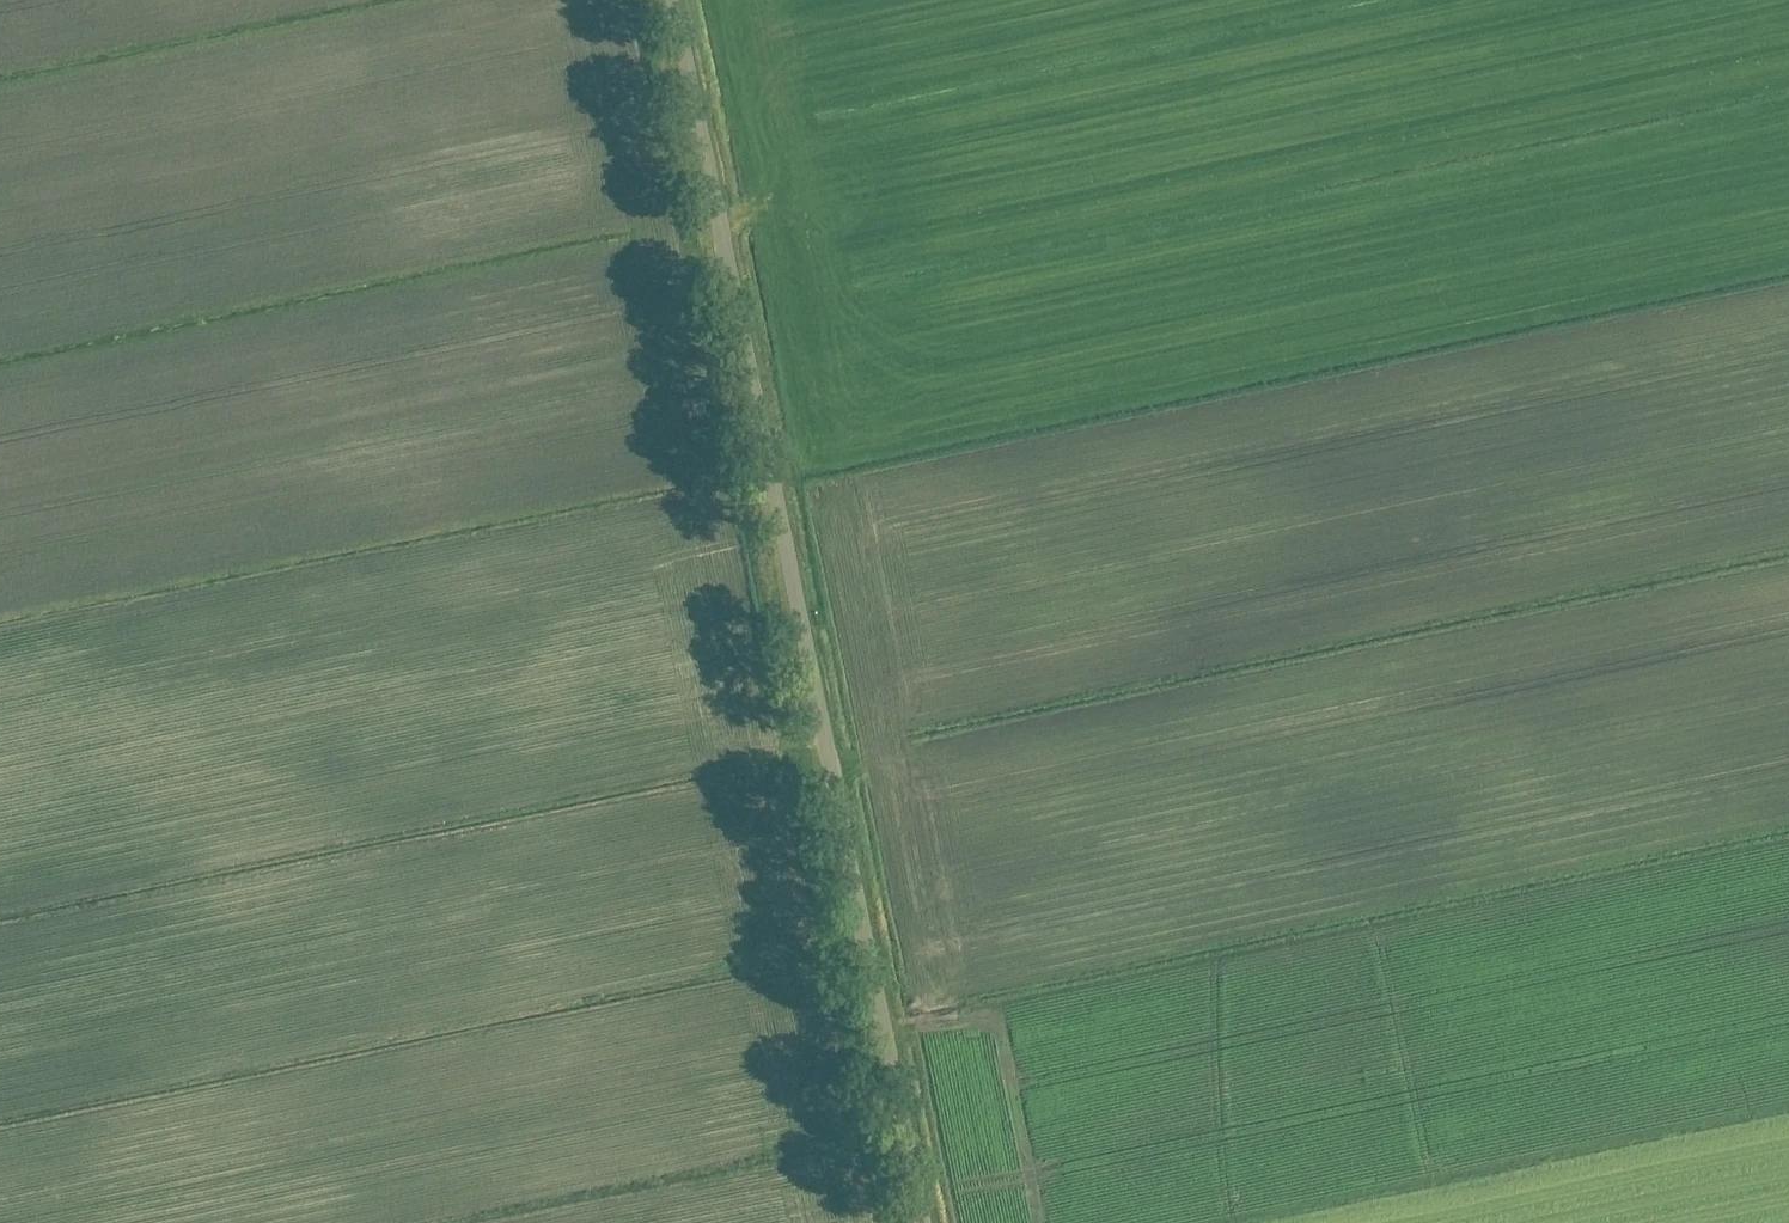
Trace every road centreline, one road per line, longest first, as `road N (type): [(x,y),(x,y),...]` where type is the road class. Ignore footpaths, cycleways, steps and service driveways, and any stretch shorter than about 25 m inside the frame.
road 1 (unclassified): [(920,1222),(668,0)]

